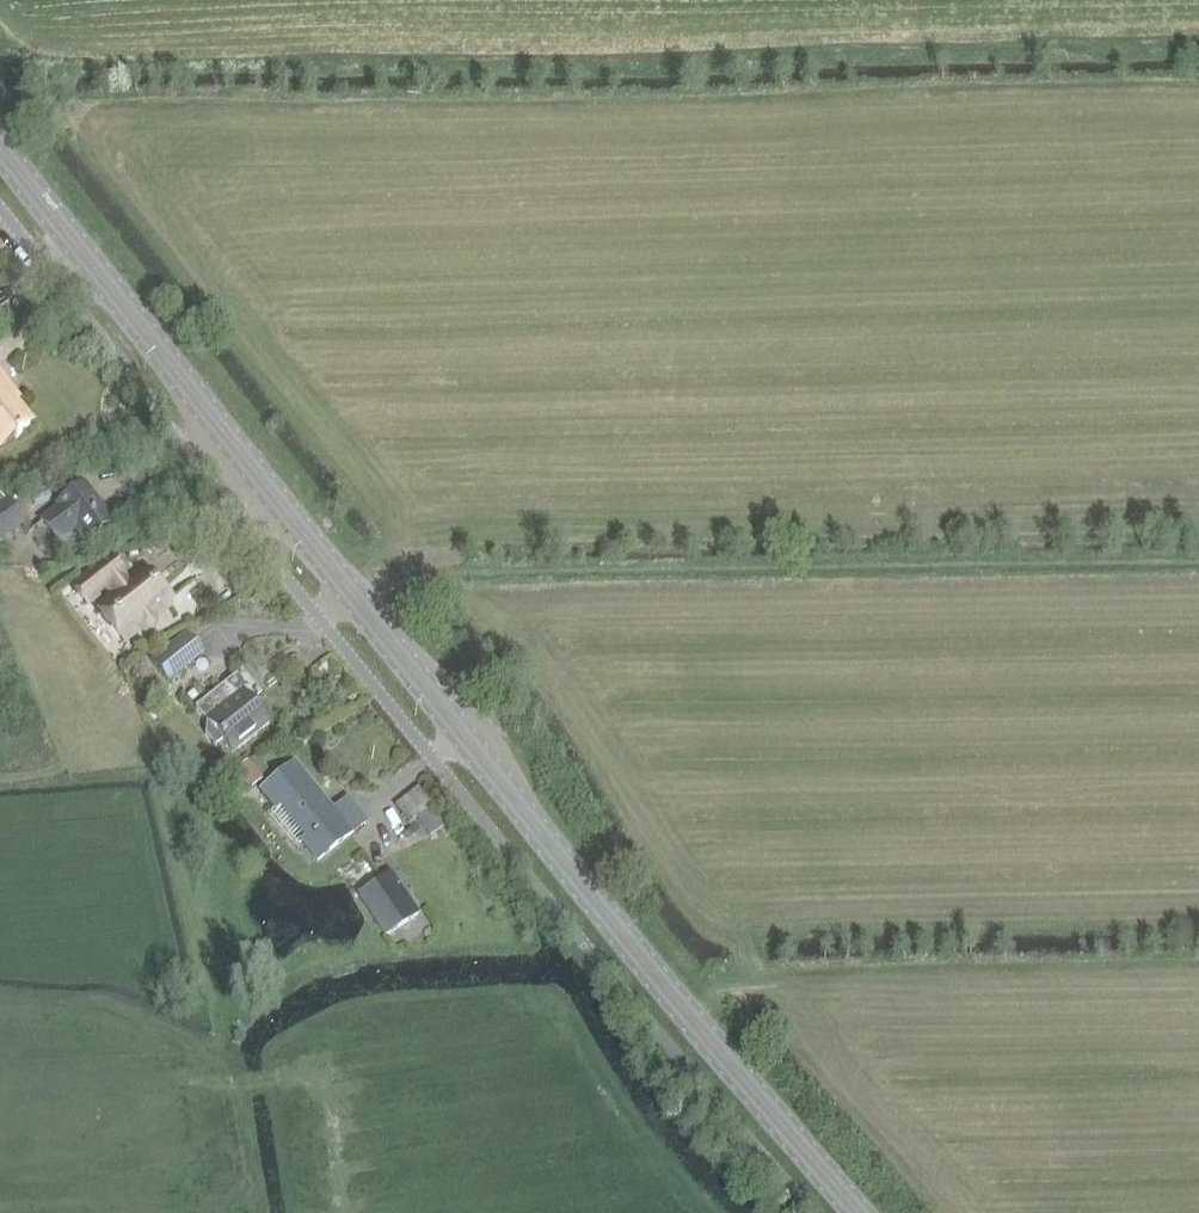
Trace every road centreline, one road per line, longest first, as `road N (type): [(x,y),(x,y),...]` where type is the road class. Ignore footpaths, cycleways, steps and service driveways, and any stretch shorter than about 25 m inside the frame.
road 1 (primary): [(861,1212),(353,596)]
road 2 (primary): [(353,596),(0,145)]

